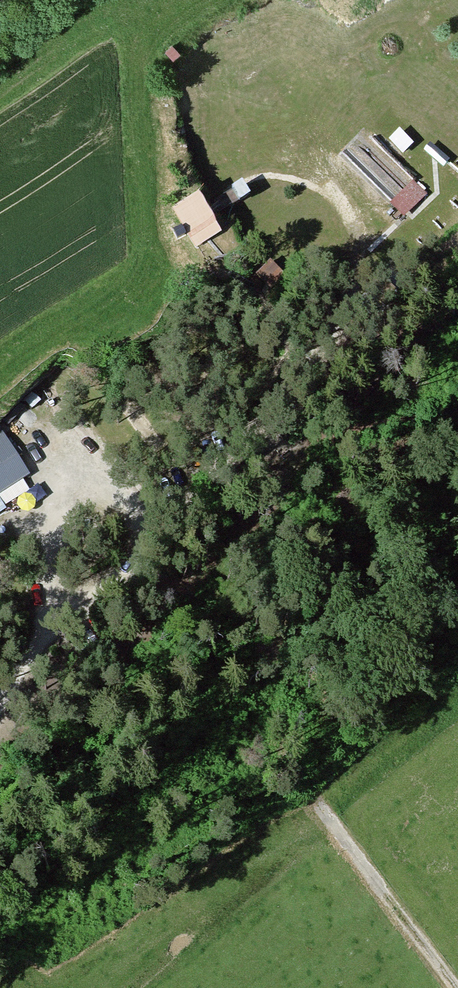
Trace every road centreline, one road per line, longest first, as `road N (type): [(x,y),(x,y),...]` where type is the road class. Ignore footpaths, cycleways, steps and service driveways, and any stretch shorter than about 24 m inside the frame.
road 1 (track): [(457,402),(266,443),(218,472),(75,609),(0,693)]
road 2 (track): [(318,799),(457,987)]

